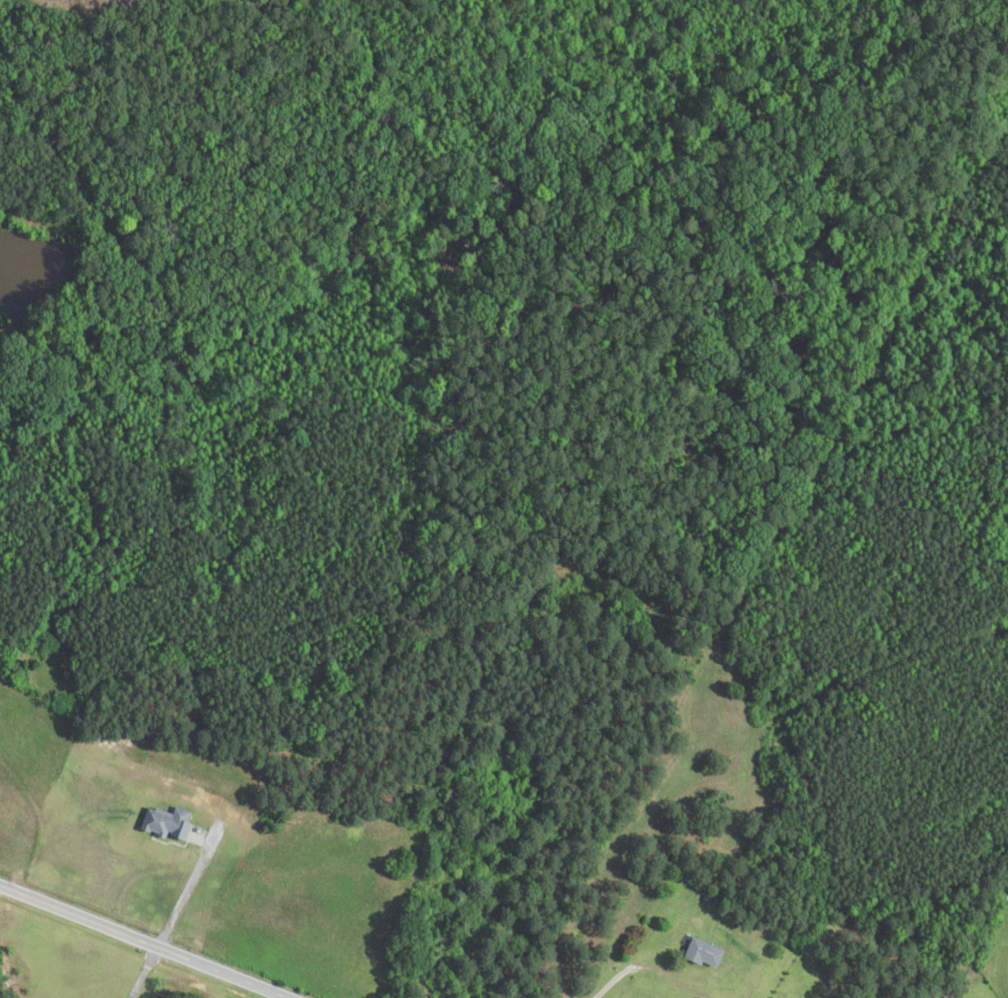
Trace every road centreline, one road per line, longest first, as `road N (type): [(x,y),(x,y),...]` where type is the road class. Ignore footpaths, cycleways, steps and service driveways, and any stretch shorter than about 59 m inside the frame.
road 1 (tertiary): [(320,997),(0,870)]

